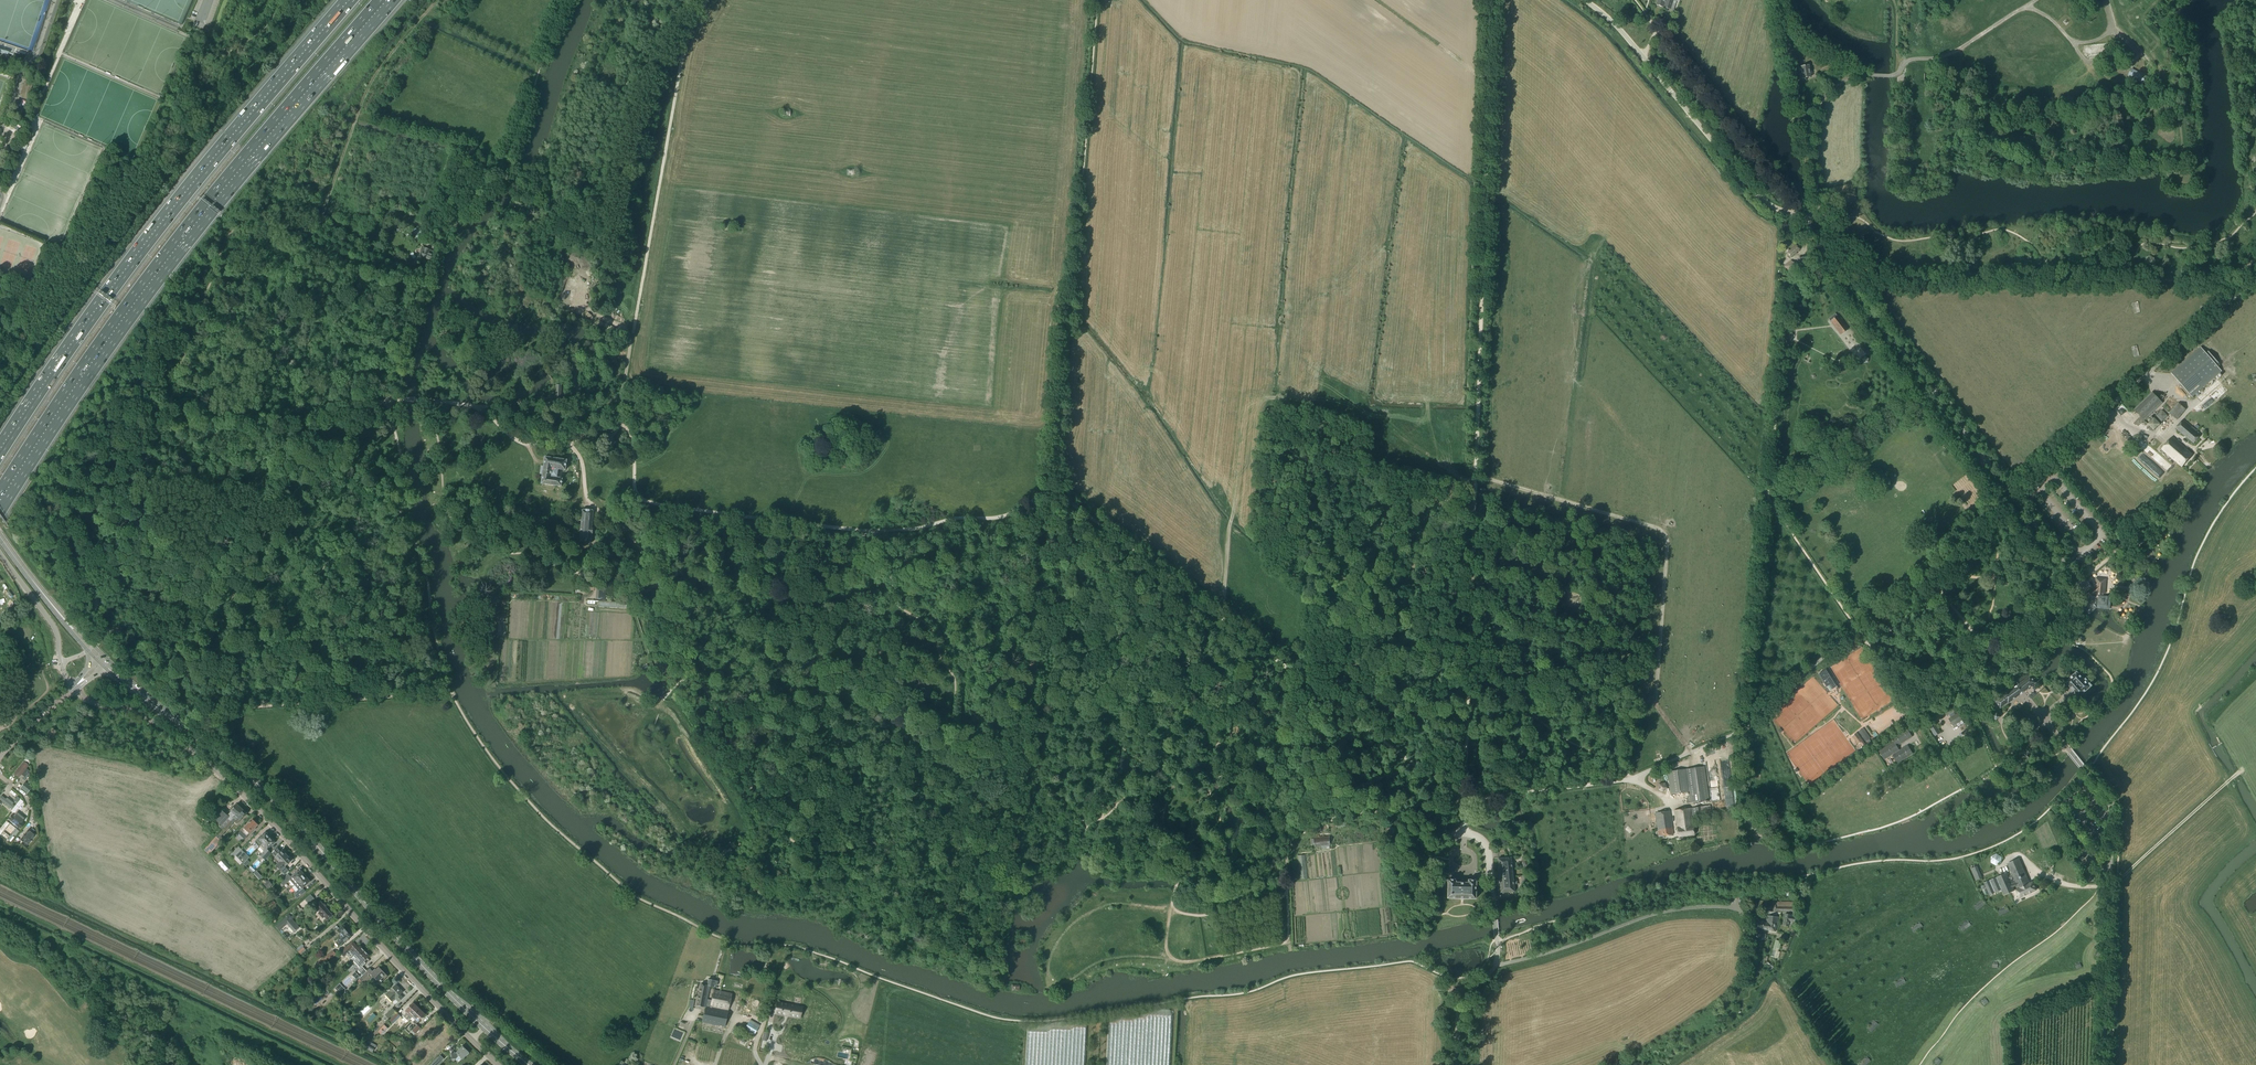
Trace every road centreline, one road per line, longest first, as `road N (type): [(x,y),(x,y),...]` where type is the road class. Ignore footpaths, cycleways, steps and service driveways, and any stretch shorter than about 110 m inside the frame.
road 1 (motorway): [(0,490),(175,240),(378,0)]
road 2 (secondary): [(529,1064),(408,951),(245,771),(103,661)]
road 3 (motorway): [(354,0),(156,236),(0,457)]
road 4 (unclassified): [(497,1064),(234,785),(142,715),(94,704),(74,688)]
road 5 (track): [(1490,0),(1475,509)]
road 6 (track): [(1476,475),(1664,533),(1656,703),(1690,752)]
road 7 (unclassified): [(2011,493),(1800,217)]
road 8 (unclassified): [(2011,493),(2255,279)]
road 9 (track): [(1056,496),(1309,684)]
road 10 (unclassified): [(1800,217),(1760,198),(1644,57),(1585,0)]
road 11 (track): [(314,235),(371,81),(438,0)]
road 12 (unclassified): [(2104,1064),(2108,800)]
road 13 (track): [(1475,509),(1334,464),(1320,562)]
road 14 (track): [(639,498),(873,532)]
road 15 (track): [(159,432),(290,435),(387,400)]
road 16 (track): [(480,409),(531,403),(617,422),(632,440),(639,498)]
road 17 (track): [(1628,780),(1627,768),(1571,743),(1469,670)]
road 18 (track): [(480,409),(516,440),(567,441),(582,464),(586,501),(614,520)]
road 19 (track): [(98,613),(159,432)]
road 20 (track): [(873,532),(1000,518),(1056,496)]
road 21 (track): [(1219,615),(1242,432)]
road 22 (track): [(1469,670),(1320,562)]
road 23 (track): [(1635,1064),(1627,1050),(1493,968)]
road 24 (track): [(617,422),(629,341),(580,304),(581,275)]
road 25 (track): [(1464,800),(1628,780)]
road 26 (track): [(2241,772),(2117,881)]
road 27 (track): [(1301,820),(1464,800)]
road 28 (track): [(1475,509),(1469,670)]
road 29 (track): [(1309,684),(1432,779)]
road 30 (track): [(1432,779),(1391,788),(1353,774),(1301,820)]
road 31 (secondary): [(92,650),(0,538)]
road 32 (unclassified): [(1457,1064),(1459,1006),(1493,968),(1497,940)]
road 33 (track): [(1469,670),(1464,800)]
road 34 (track): [(1628,780),(1746,728)]
road 35 (residential): [(1990,654),(2072,587),(2066,565)]
road 36 (unclassified): [(60,663),(51,622),(0,553)]

